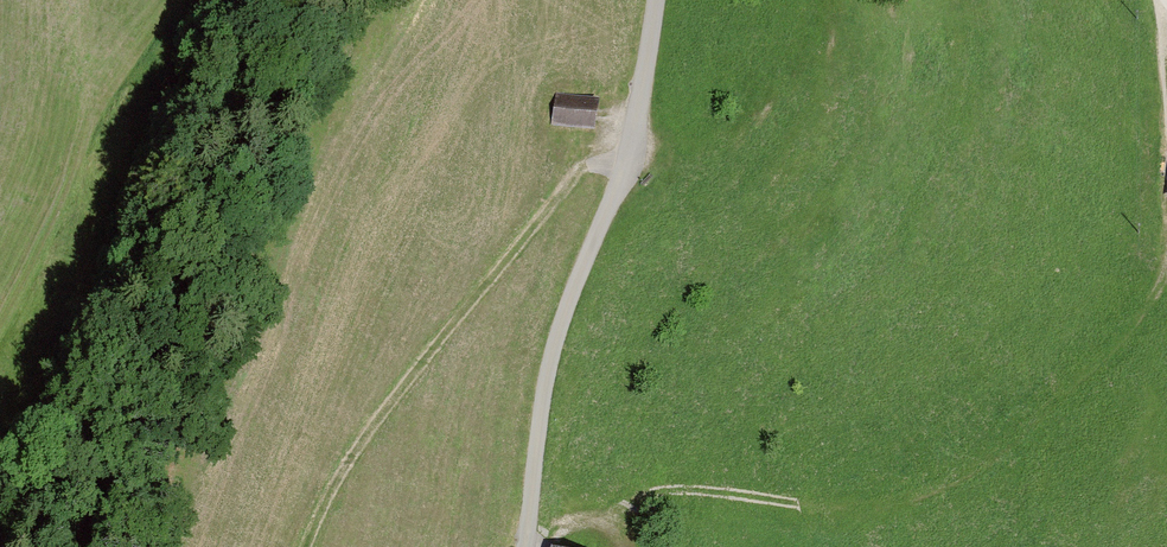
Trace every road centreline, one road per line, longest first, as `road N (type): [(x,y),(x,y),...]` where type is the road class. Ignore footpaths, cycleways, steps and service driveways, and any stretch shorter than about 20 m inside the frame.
road 1 (track): [(521,537),(668,486),(837,501),(914,488),(993,451),(1097,357),(1155,284),(1166,242)]
road 2 (unclassified): [(520,546),(541,385),(575,277),(634,156),(655,0)]
road 3 (track): [(634,156),(575,169),(343,453),(300,546)]

